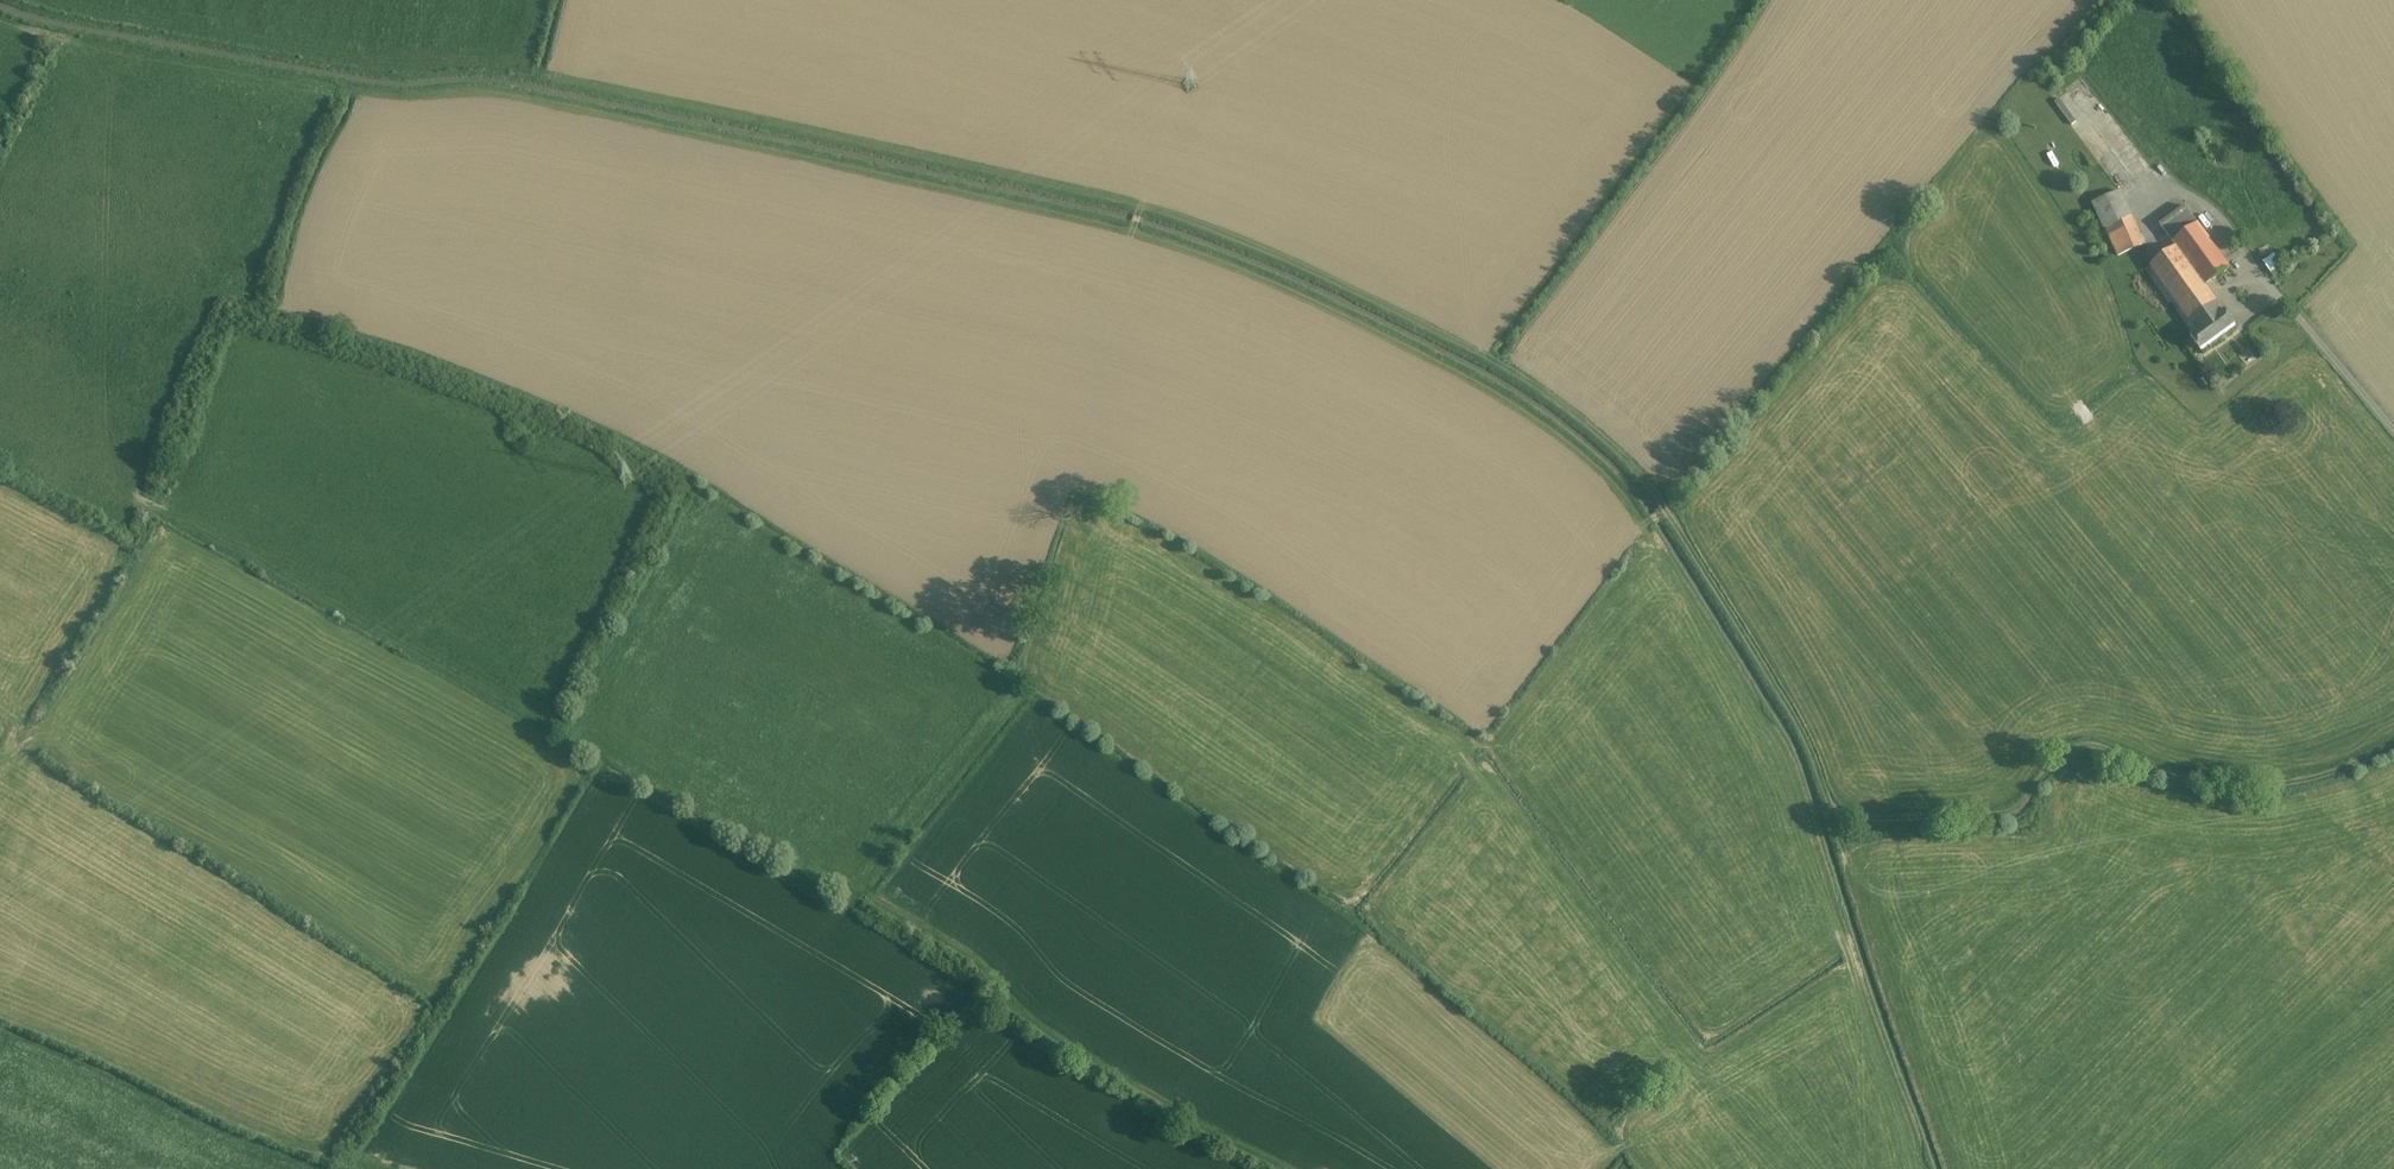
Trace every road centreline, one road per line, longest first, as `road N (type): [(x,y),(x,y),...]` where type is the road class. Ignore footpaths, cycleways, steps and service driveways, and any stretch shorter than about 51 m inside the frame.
road 1 (unclassified): [(2393,427),(2282,296),(2247,294)]

